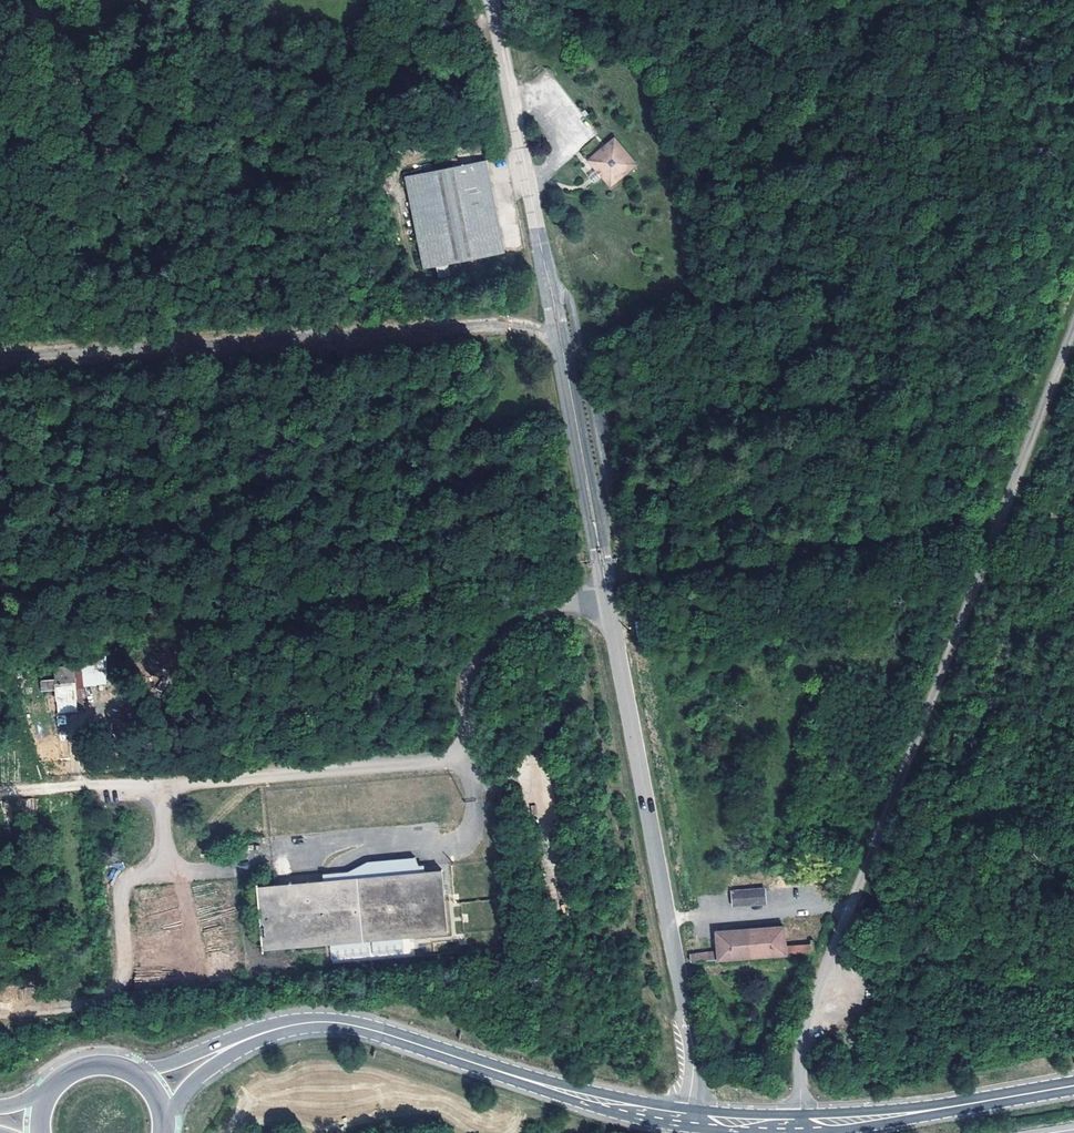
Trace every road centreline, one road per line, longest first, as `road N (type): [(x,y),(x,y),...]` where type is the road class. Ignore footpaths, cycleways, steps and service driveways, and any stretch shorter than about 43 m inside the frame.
road 1 (unclassified): [(1073,332),(803,1037),(801,1124)]
road 2 (unclassified): [(604,573),(695,1064),(685,1118)]
road 3 (unclassified): [(0,355),(509,324)]
road 4 (secondary): [(685,1118),(578,1097),(352,1024),(306,1022),(230,1045)]
road 5 (unclassified): [(604,573),(608,564),(572,368),(548,277)]
road 6 (unclassified): [(548,277),(544,288),(604,573)]
road 7 (unclassified): [(493,0),(548,277)]
road 8 (track): [(168,871),(121,882),(125,964),(117,990),(100,1001),(0,1013)]
road 9 (secondary): [(1073,1085),(801,1124)]

